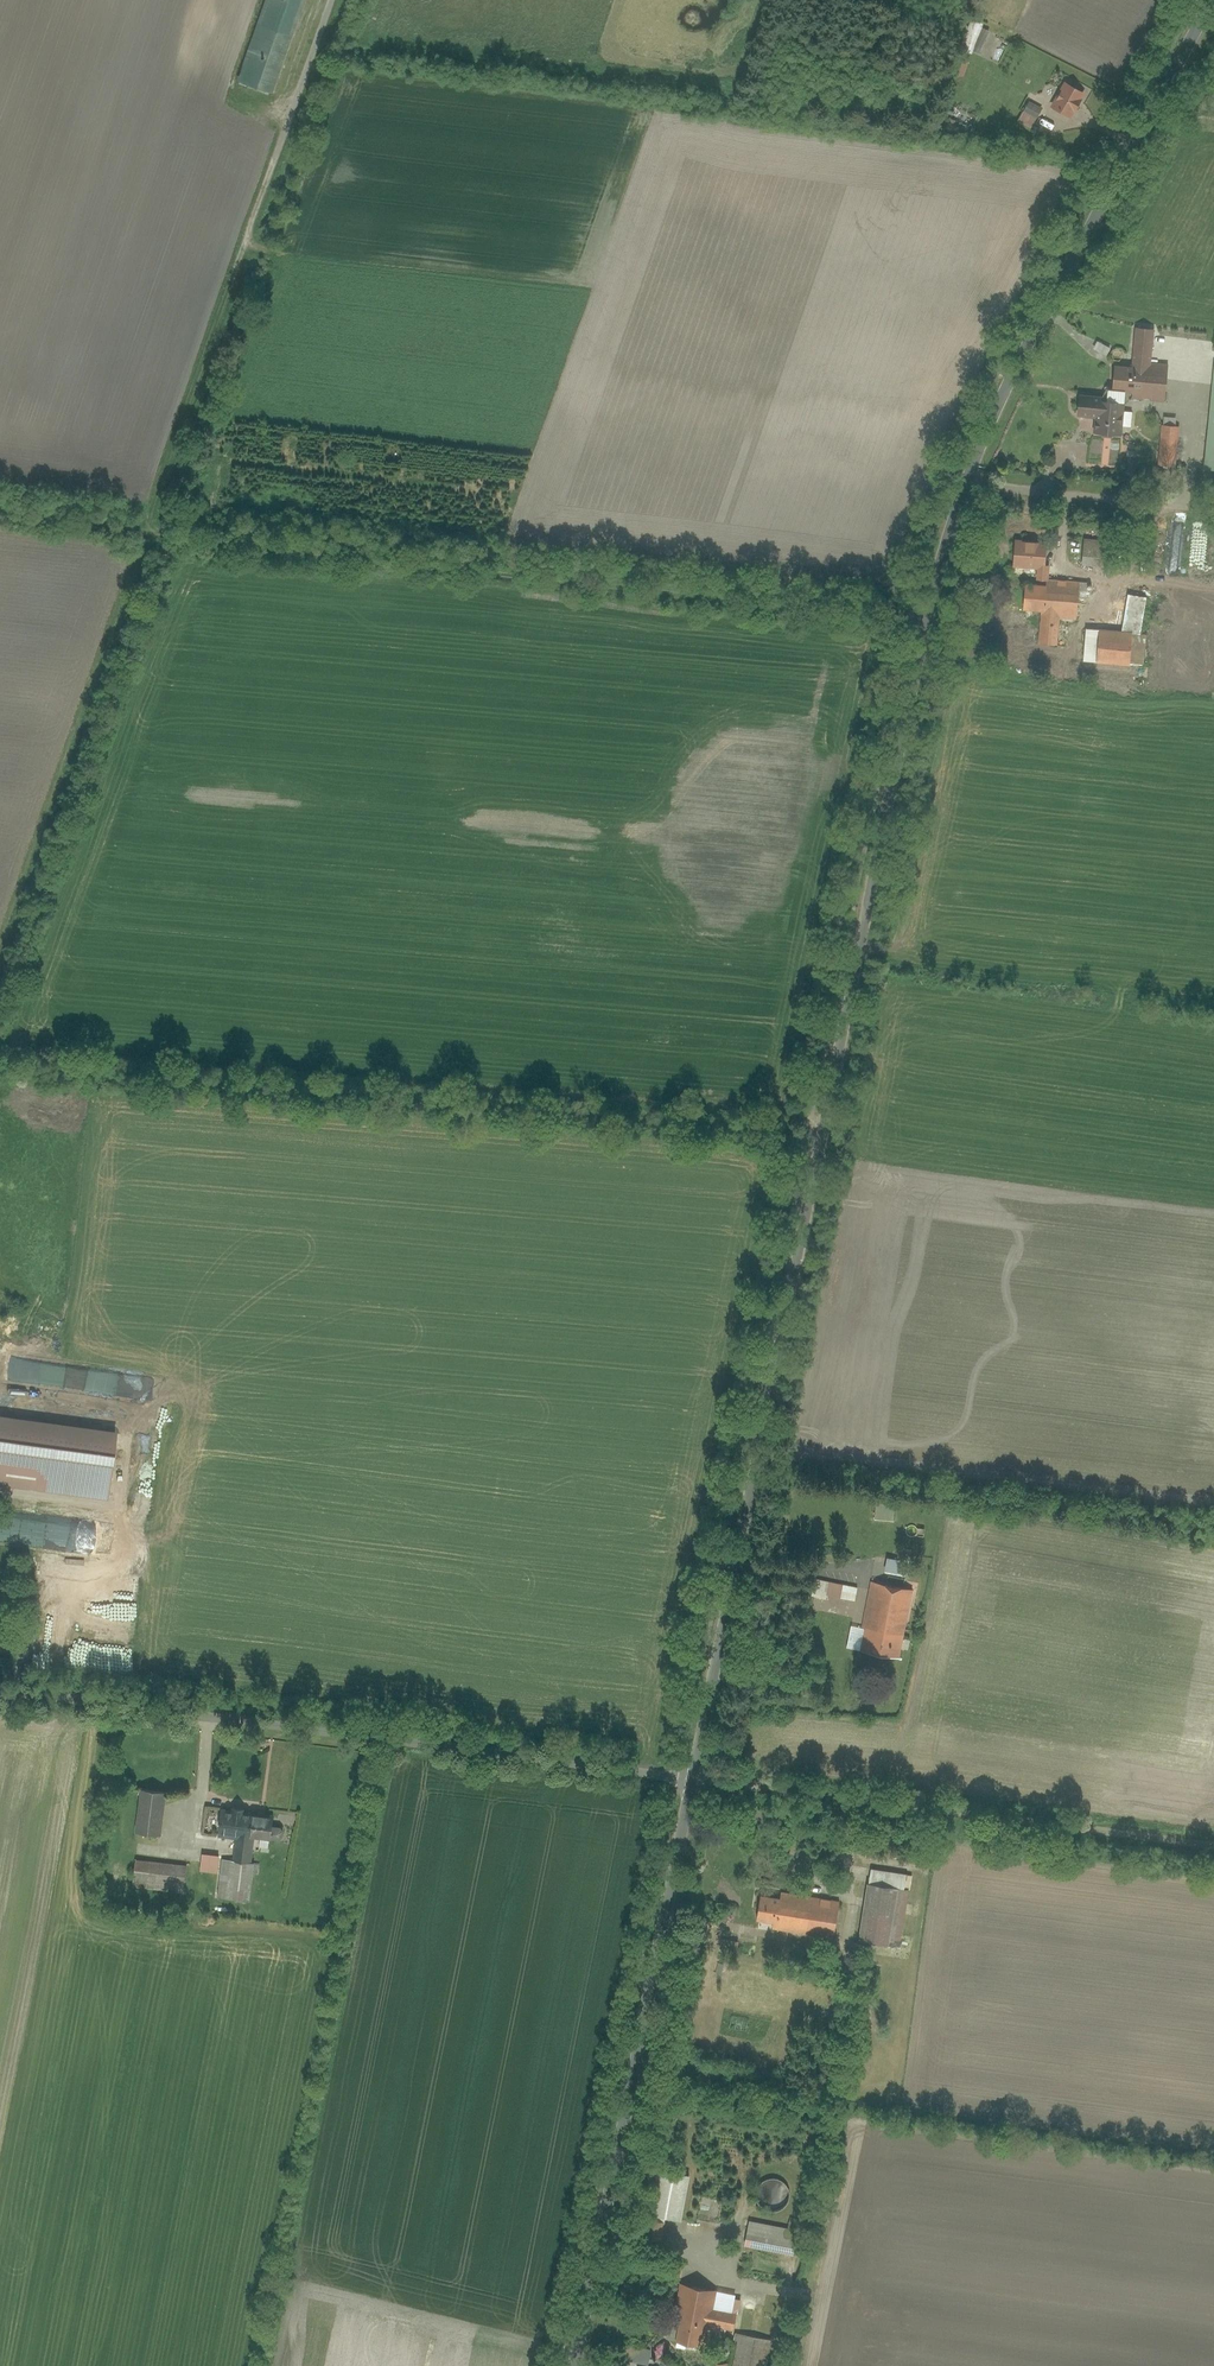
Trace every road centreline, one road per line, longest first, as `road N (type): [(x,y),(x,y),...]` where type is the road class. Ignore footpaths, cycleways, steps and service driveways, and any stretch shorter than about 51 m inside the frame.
road 1 (tertiary): [(690,1779),(891,807),(920,625)]
road 2 (track): [(0,945),(331,0)]
road 3 (residential): [(0,506),(920,625)]
road 4 (unclassified): [(690,1779),(0,1691)]
road 5 (tertiary): [(920,625),(1010,388),(1208,0)]
road 6 (tertiary): [(572,2365),(690,1779)]
road 7 (track): [(1213,1846),(690,1779)]
road 8 (track): [(1213,511),(968,485)]

